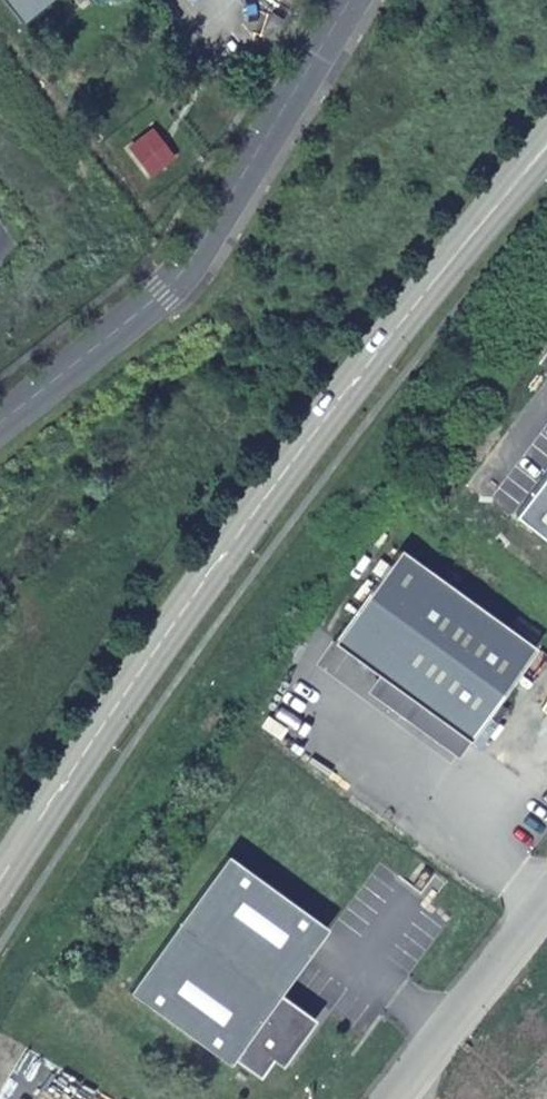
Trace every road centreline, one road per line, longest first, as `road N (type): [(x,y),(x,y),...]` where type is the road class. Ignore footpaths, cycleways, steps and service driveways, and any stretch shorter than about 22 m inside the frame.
road 1 (secondary): [(546,145),(278,472),(0,865)]
road 2 (residential): [(354,0),(182,278),(0,425)]
road 3 (residential): [(546,895),(386,1098)]

